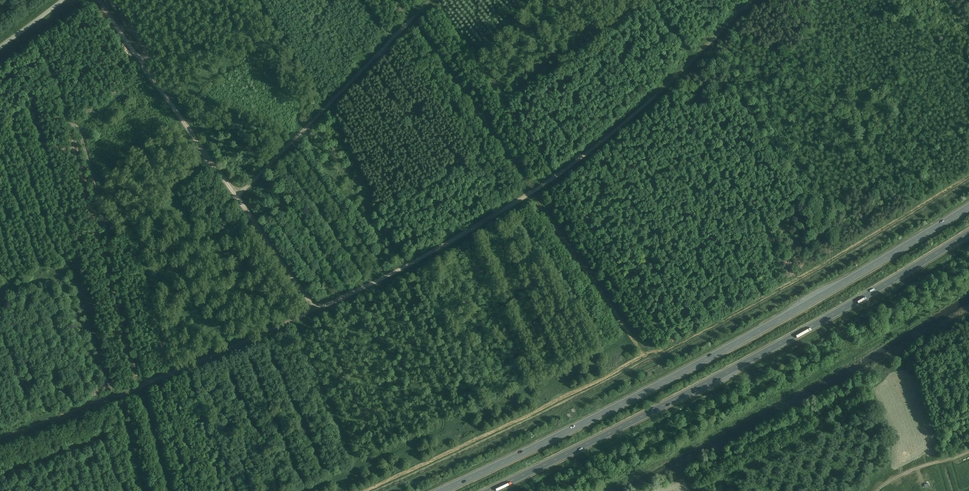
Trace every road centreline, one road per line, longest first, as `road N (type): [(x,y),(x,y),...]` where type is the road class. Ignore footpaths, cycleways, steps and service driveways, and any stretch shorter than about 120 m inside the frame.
road 1 (track): [(96,0),(308,302),(324,307),(424,259),(554,178),(643,108),(754,0)]
road 2 (trunk): [(968,207),(770,325),(442,490)]
road 3 (trunk): [(489,490),(777,346),(968,233)]
road 4 (track): [(172,490),(80,139),(52,71),(20,32)]
road 5 (track): [(431,0),(236,198)]

